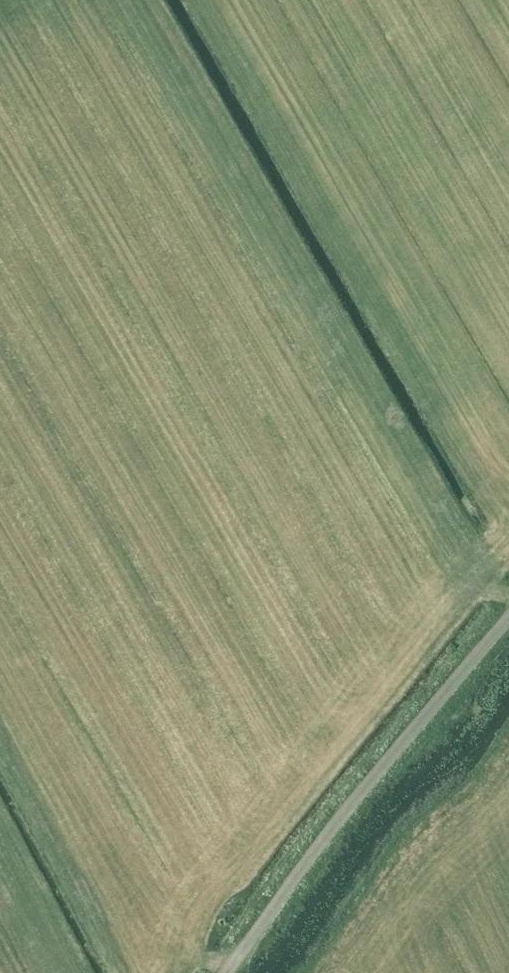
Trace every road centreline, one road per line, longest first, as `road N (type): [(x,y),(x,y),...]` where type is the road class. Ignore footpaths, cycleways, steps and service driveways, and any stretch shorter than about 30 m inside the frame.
road 1 (unclassified): [(227,972),(311,855),(508,622)]

